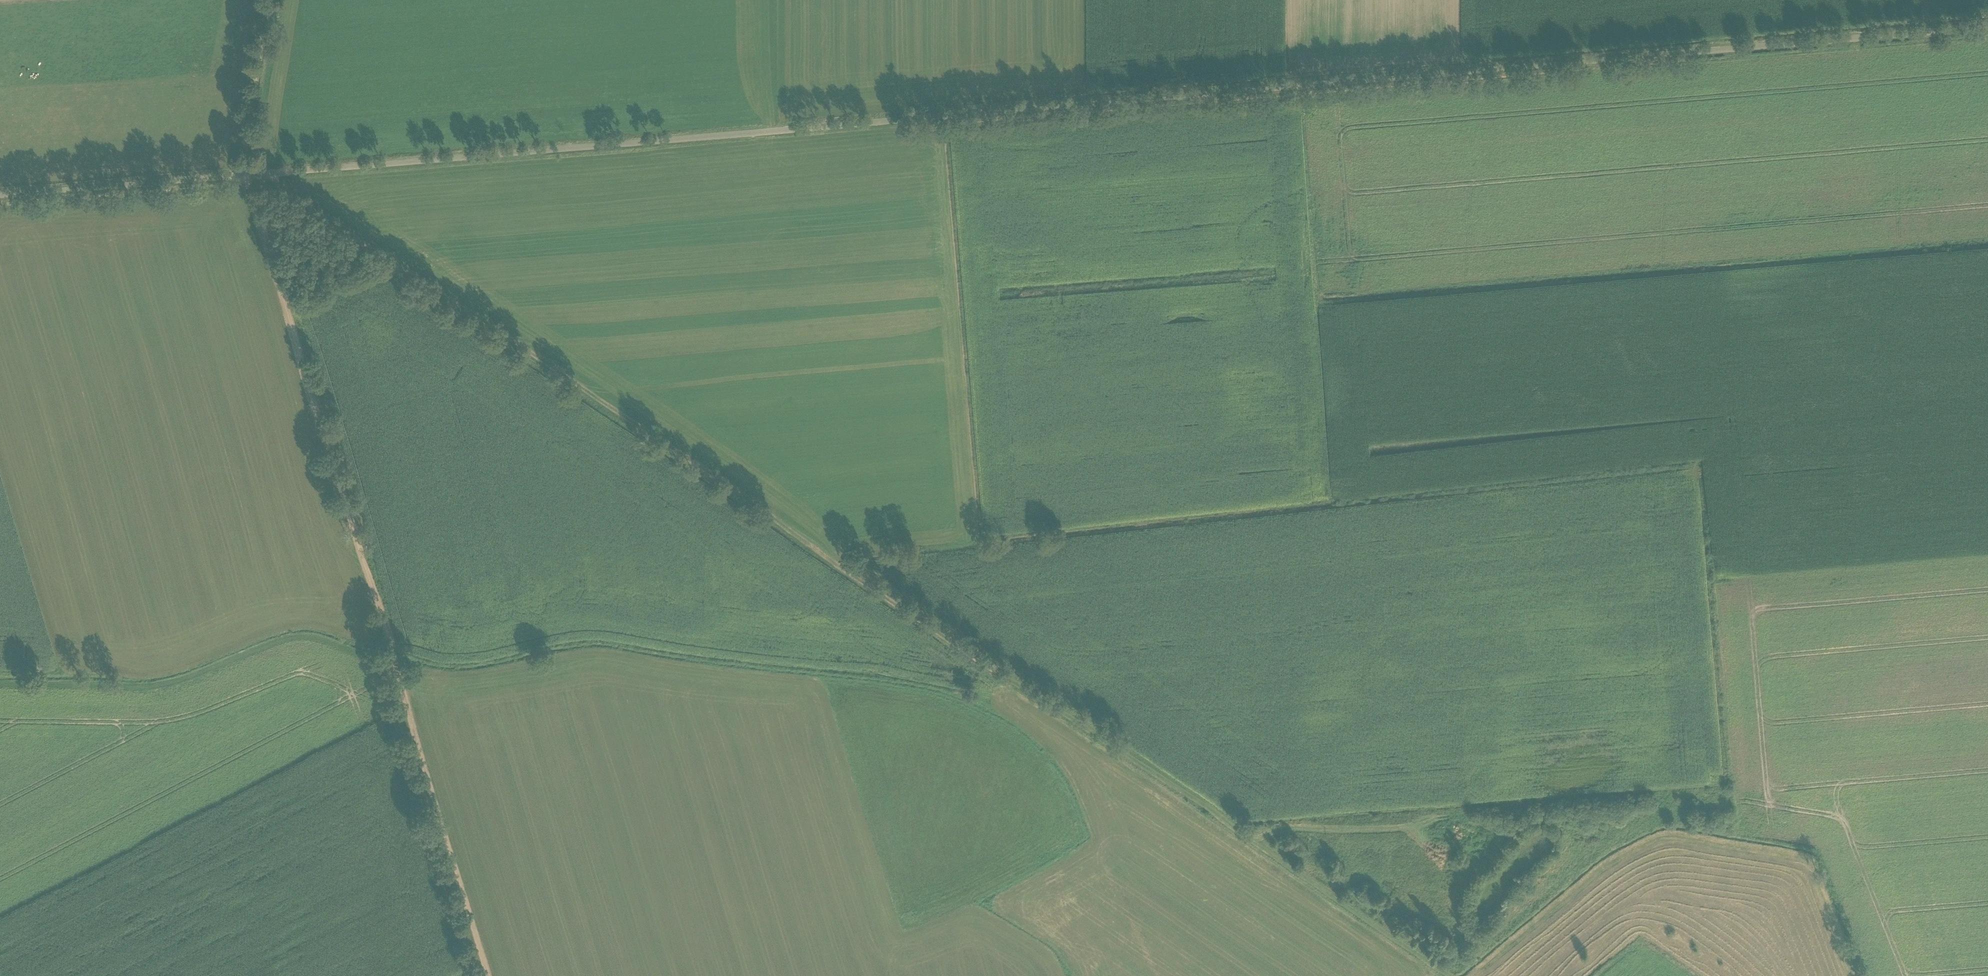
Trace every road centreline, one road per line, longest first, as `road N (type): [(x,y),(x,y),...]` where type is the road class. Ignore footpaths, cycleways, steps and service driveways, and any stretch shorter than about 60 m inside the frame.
road 1 (unclassified): [(0,195),(1987,27)]
road 2 (track): [(261,173),(1451,975)]
road 3 (track): [(488,975),(245,175),(267,0)]

